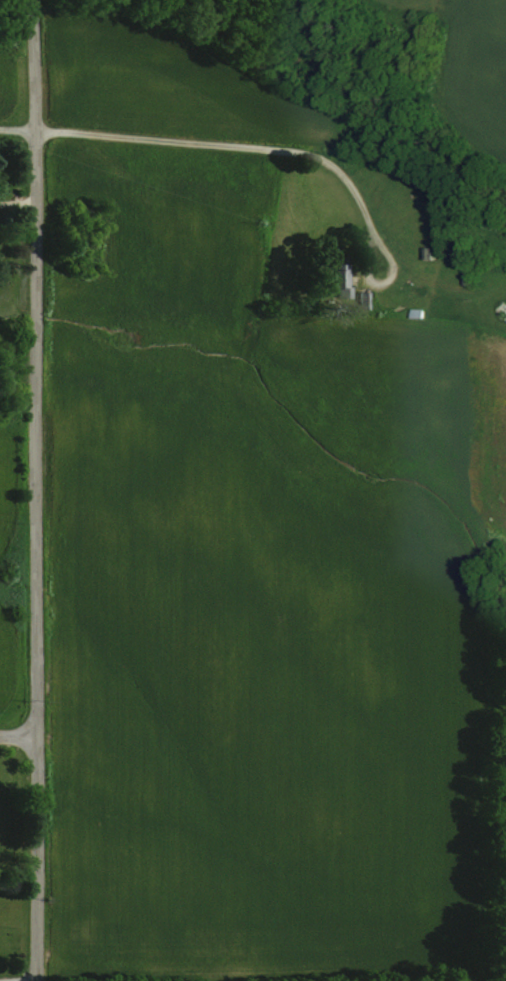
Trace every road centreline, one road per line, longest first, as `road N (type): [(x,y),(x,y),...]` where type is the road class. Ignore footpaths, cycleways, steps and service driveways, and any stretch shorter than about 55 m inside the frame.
road 1 (residential): [(36,980),(33,0)]

